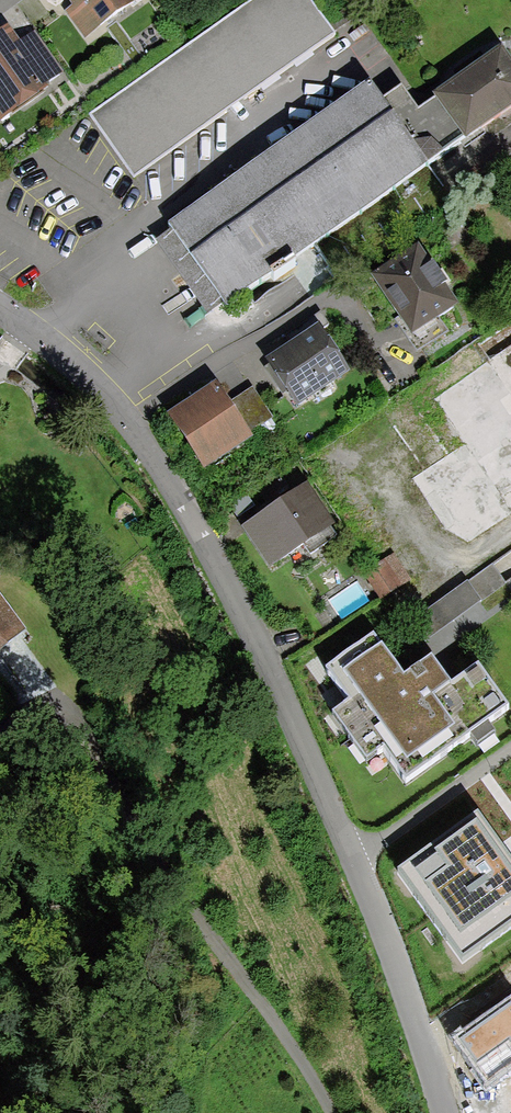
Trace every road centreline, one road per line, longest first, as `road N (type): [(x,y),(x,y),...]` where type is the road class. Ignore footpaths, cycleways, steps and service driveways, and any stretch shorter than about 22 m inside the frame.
road 1 (residential): [(0,307),(52,344),(124,414),(182,501),(276,680),(447,1112)]

